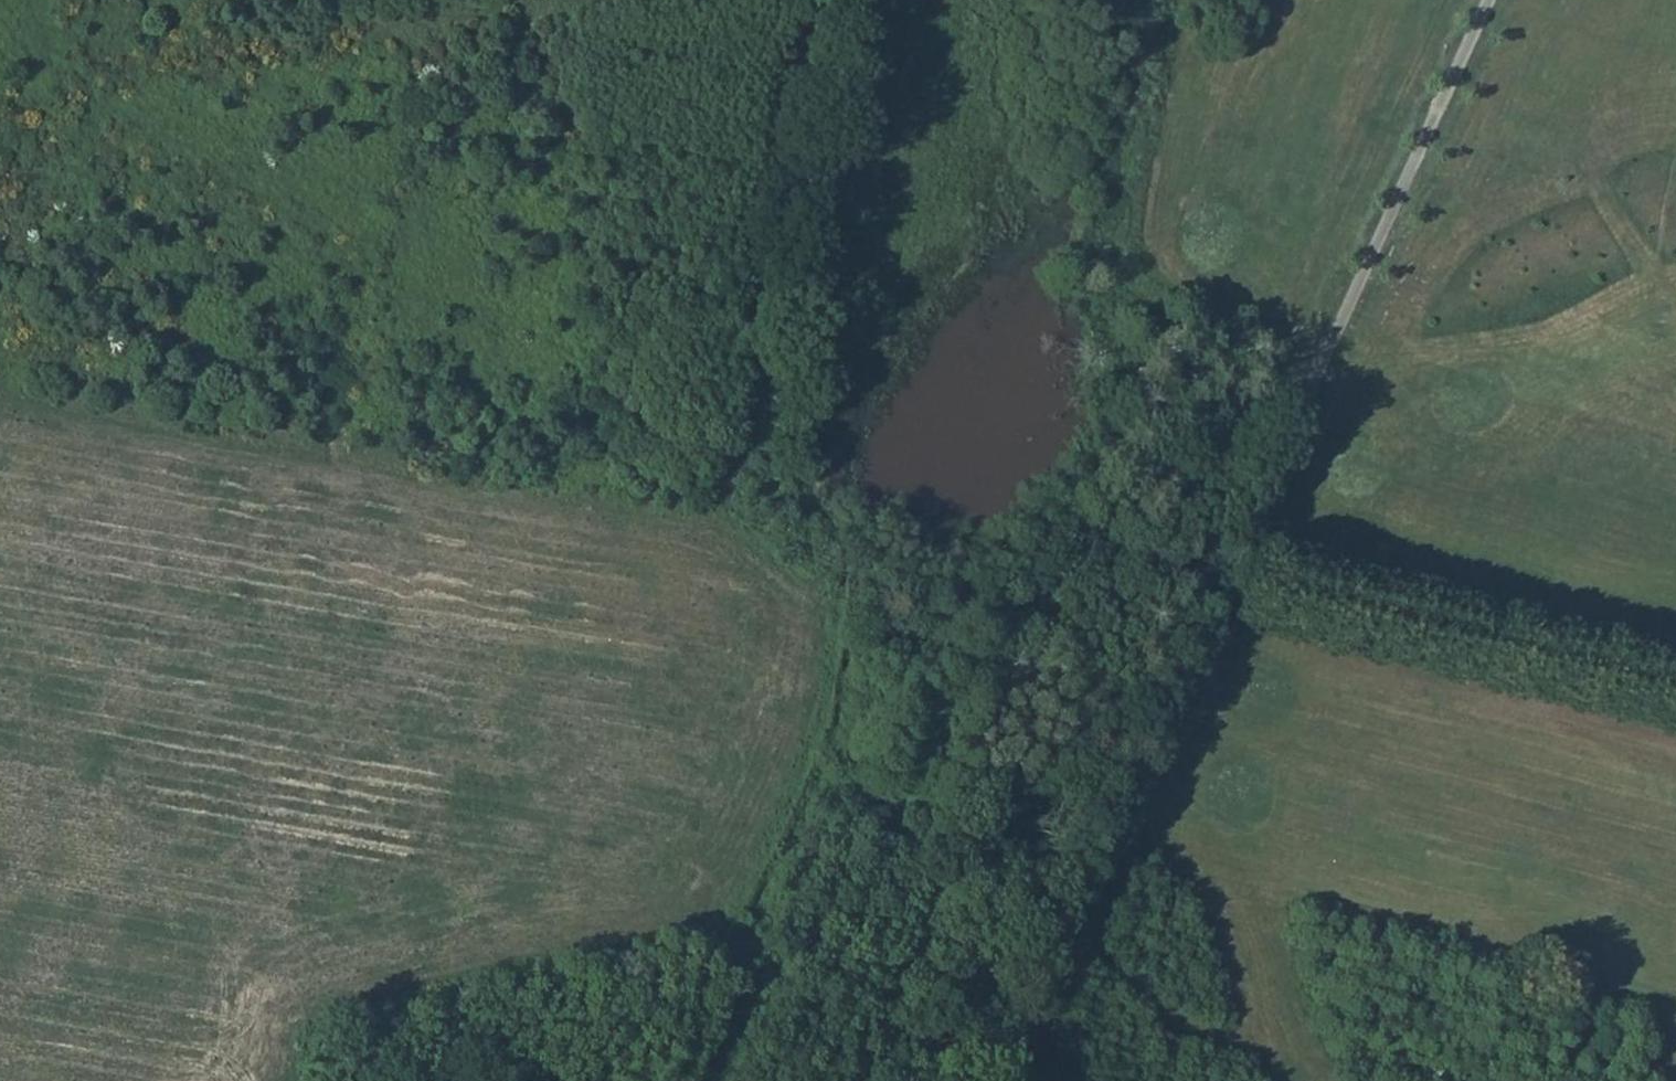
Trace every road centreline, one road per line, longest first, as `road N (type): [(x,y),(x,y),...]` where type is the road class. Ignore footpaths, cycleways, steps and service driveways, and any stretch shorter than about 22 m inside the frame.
road 1 (track): [(1488,0),(991,1080)]

